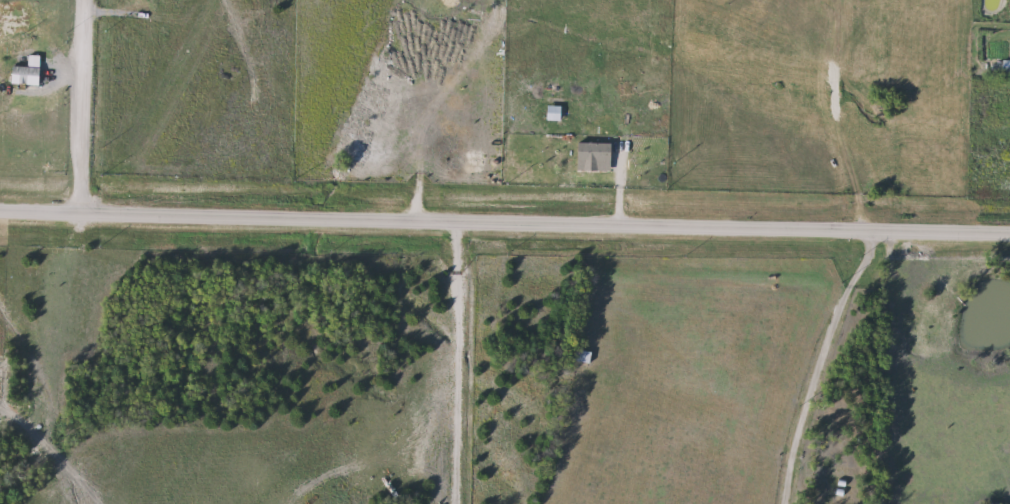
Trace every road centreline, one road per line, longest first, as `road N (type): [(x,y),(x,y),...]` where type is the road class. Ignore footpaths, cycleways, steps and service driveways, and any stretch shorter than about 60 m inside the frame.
road 1 (tertiary): [(0,207),(482,232),(1009,241)]
road 2 (residential): [(81,209),(86,0)]

